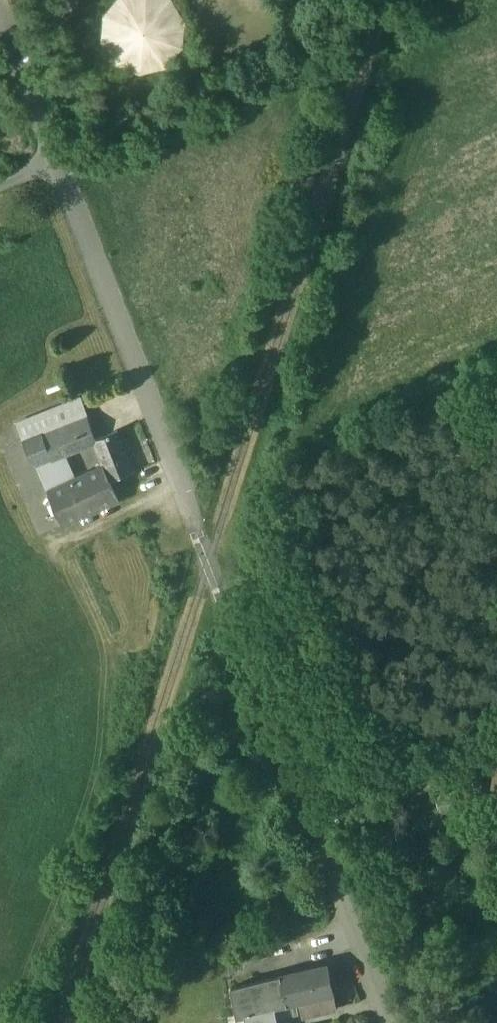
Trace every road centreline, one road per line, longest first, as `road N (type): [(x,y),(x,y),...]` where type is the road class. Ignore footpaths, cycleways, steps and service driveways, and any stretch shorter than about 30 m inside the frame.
road 1 (unclassified): [(399,1022),(228,618)]
road 2 (unclassified): [(189,502),(53,163)]
road 3 (unclassified): [(53,163),(0,20)]

